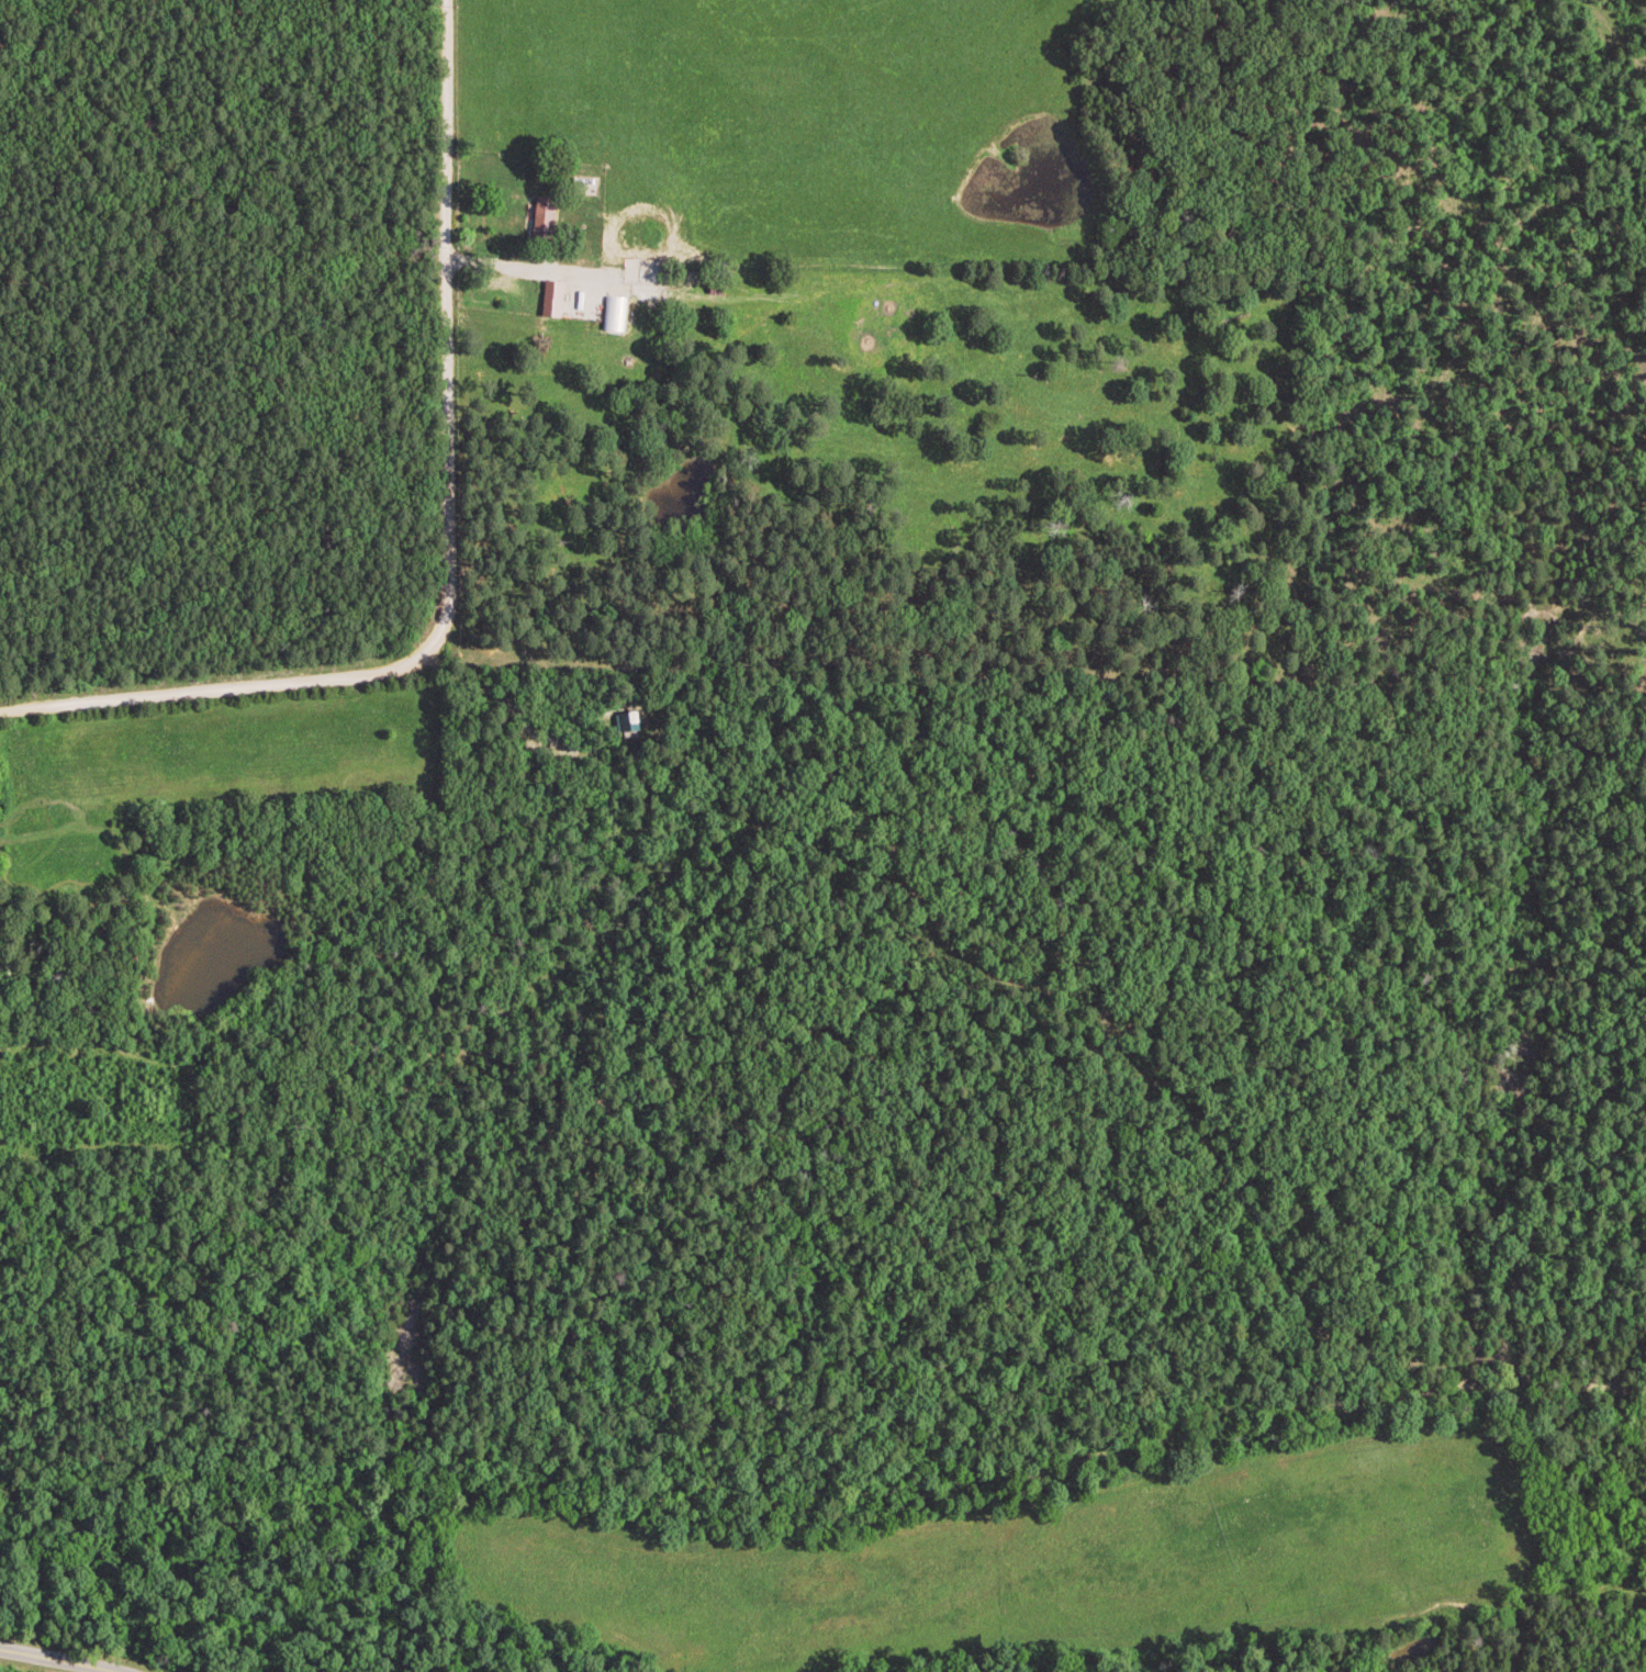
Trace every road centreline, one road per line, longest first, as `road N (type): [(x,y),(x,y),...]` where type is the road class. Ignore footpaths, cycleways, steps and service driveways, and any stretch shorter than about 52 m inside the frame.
road 1 (residential): [(0,709),(385,671),(424,652),(439,624),(443,576),(437,0)]

